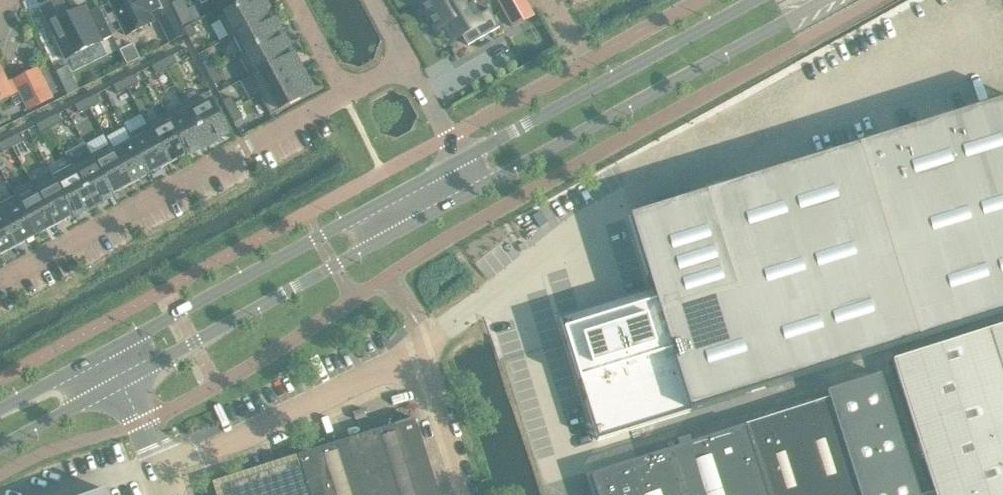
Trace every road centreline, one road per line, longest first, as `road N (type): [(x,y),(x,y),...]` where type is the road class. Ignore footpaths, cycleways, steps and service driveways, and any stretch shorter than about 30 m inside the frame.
road 1 (secondary): [(120,383),(479,189)]
road 2 (secondary): [(462,159),(105,354)]
road 3 (secondary): [(479,189),(834,0)]
road 4 (residential): [(0,282),(343,94)]
road 5 (secondary): [(764,0),(462,159)]
road 6 (unclassified): [(158,475),(420,347)]
road 7 (unclassified): [(467,494),(420,347)]
road 8 (secondary): [(0,448),(120,383)]
road 9 (unclassified): [(420,347),(519,275)]

